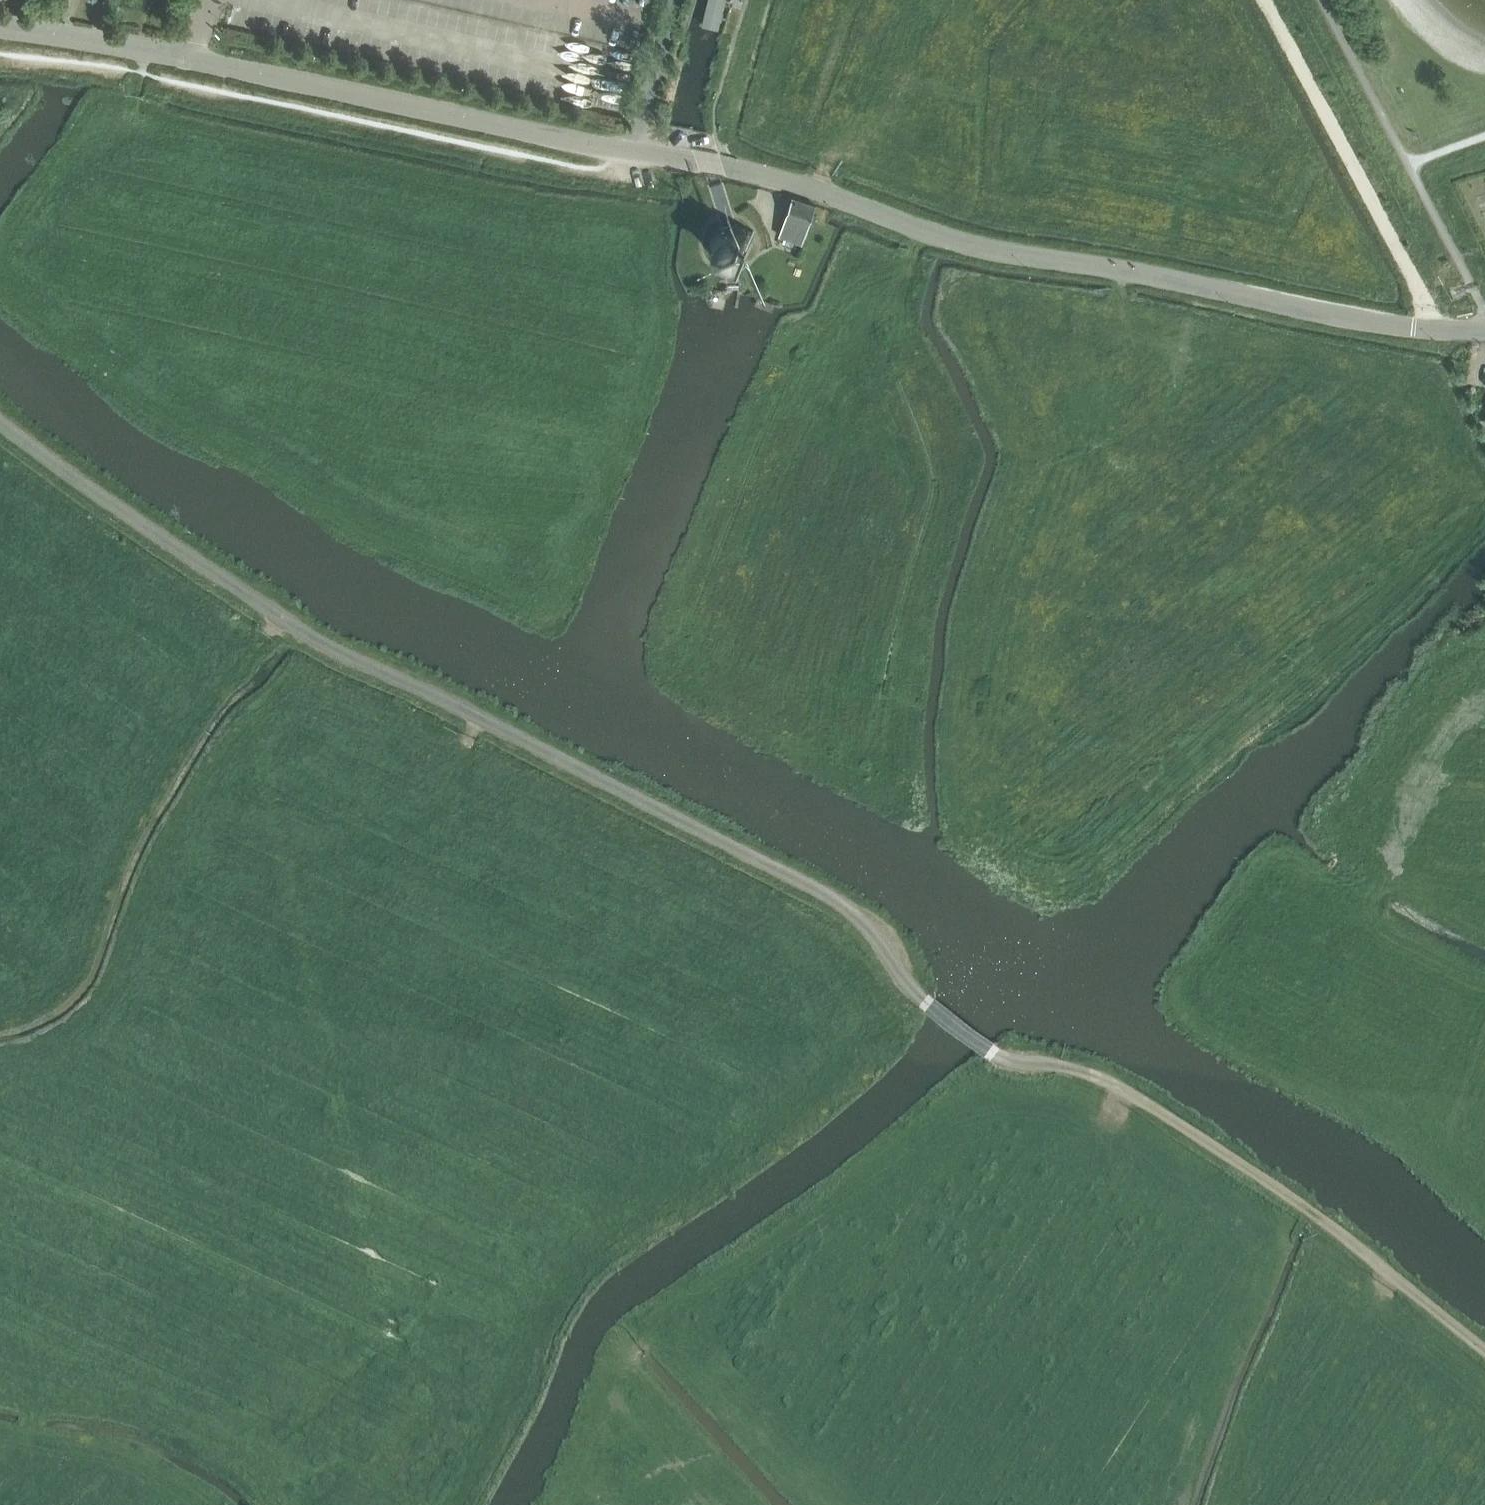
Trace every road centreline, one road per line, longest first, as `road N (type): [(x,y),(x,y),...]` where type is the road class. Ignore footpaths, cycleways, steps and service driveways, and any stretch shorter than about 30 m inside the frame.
road 1 (unclassified): [(1484,331),(1410,326),(988,250),(722,165),(192,58)]
road 2 (track): [(1484,1353),(1303,1206),(1125,1087),(989,1051)]
road 3 (unclassified): [(192,58),(0,25)]

